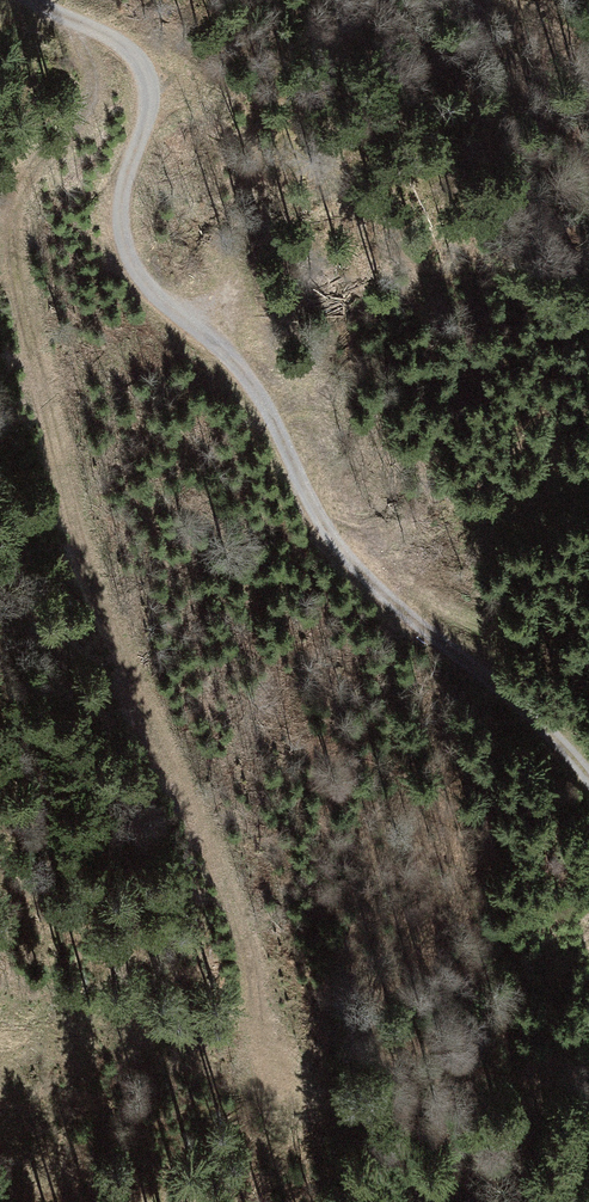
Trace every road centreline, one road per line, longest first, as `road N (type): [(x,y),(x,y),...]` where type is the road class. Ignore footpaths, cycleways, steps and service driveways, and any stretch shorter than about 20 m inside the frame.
road 1 (track): [(81,25),(99,94),(17,187),(88,583),(246,921),(271,1058)]
road 2 (track): [(588,789),(467,665),(385,605),(324,539),(256,394),(192,314),(145,286),(122,233),(126,169),(155,100),(142,52),(37,0)]

